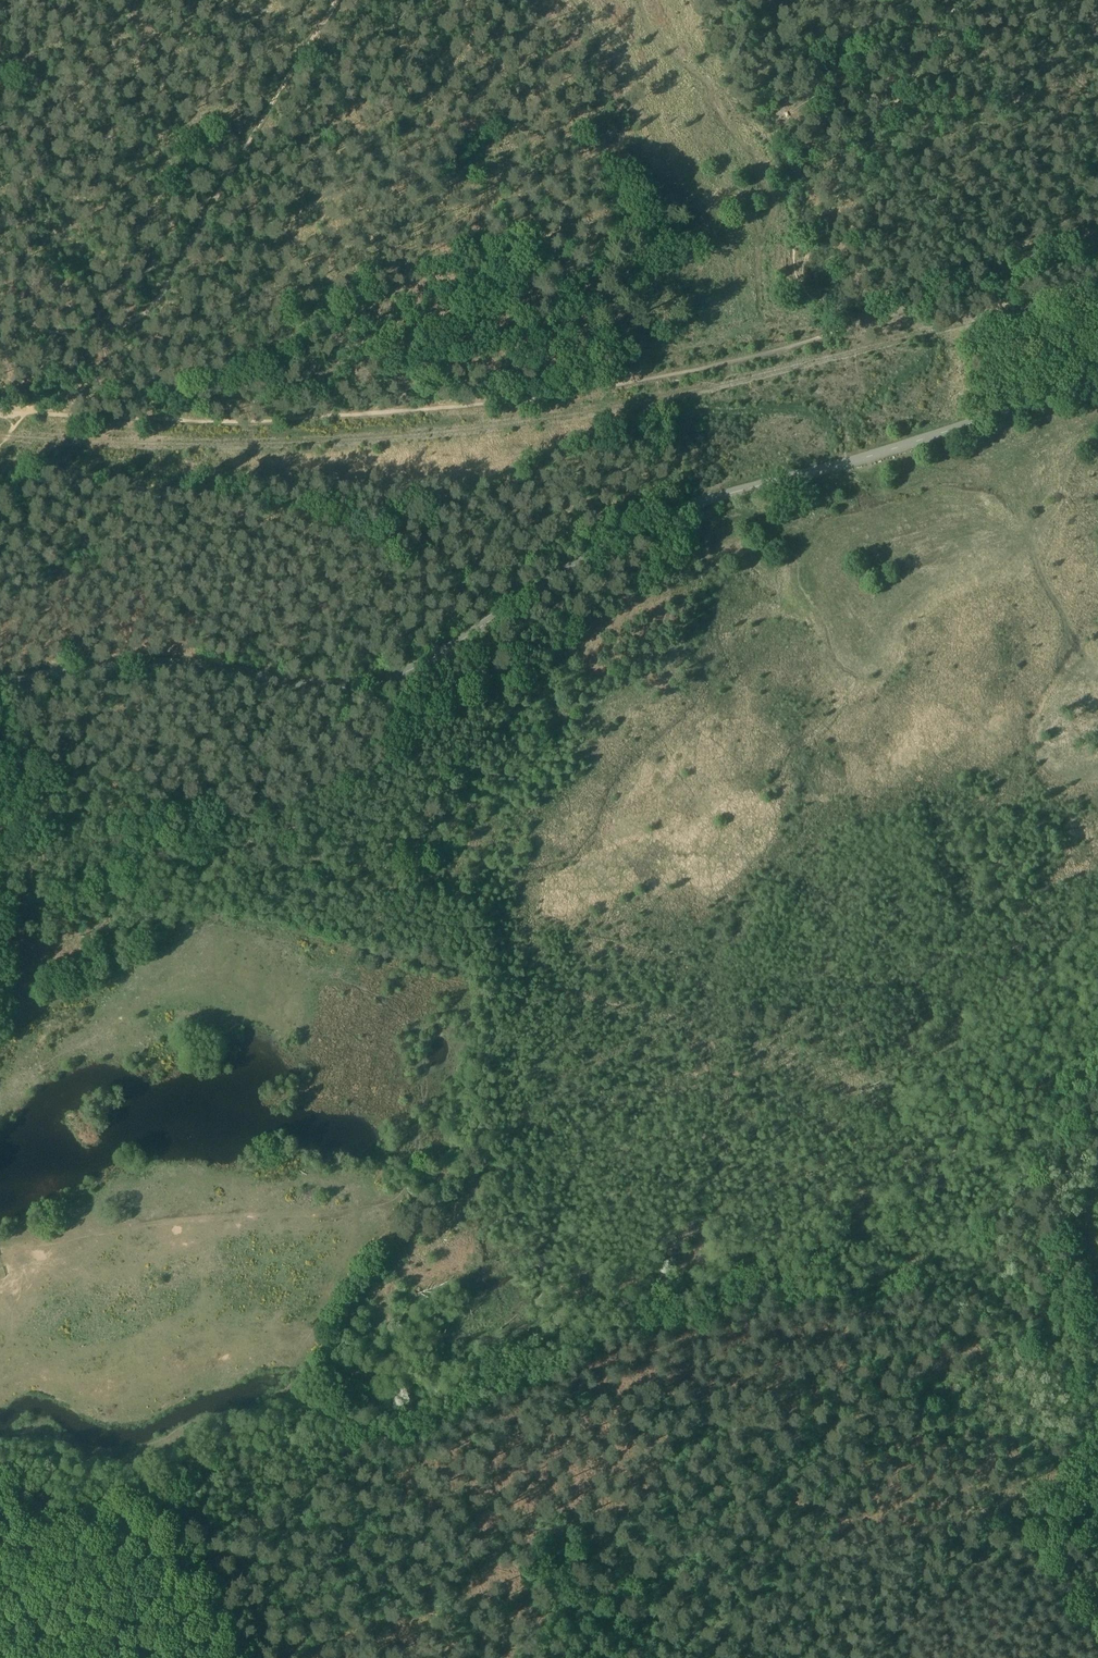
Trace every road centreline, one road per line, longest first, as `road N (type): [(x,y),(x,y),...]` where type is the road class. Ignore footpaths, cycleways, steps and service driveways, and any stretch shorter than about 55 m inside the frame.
road 1 (unclassified): [(0,688),(133,665),(194,666),(318,687),(386,681),(673,511),(1097,381)]
road 2 (track): [(0,308),(33,328),(75,335),(148,315),(339,0)]
road 3 (track): [(0,1265),(135,1227),(375,1212)]

